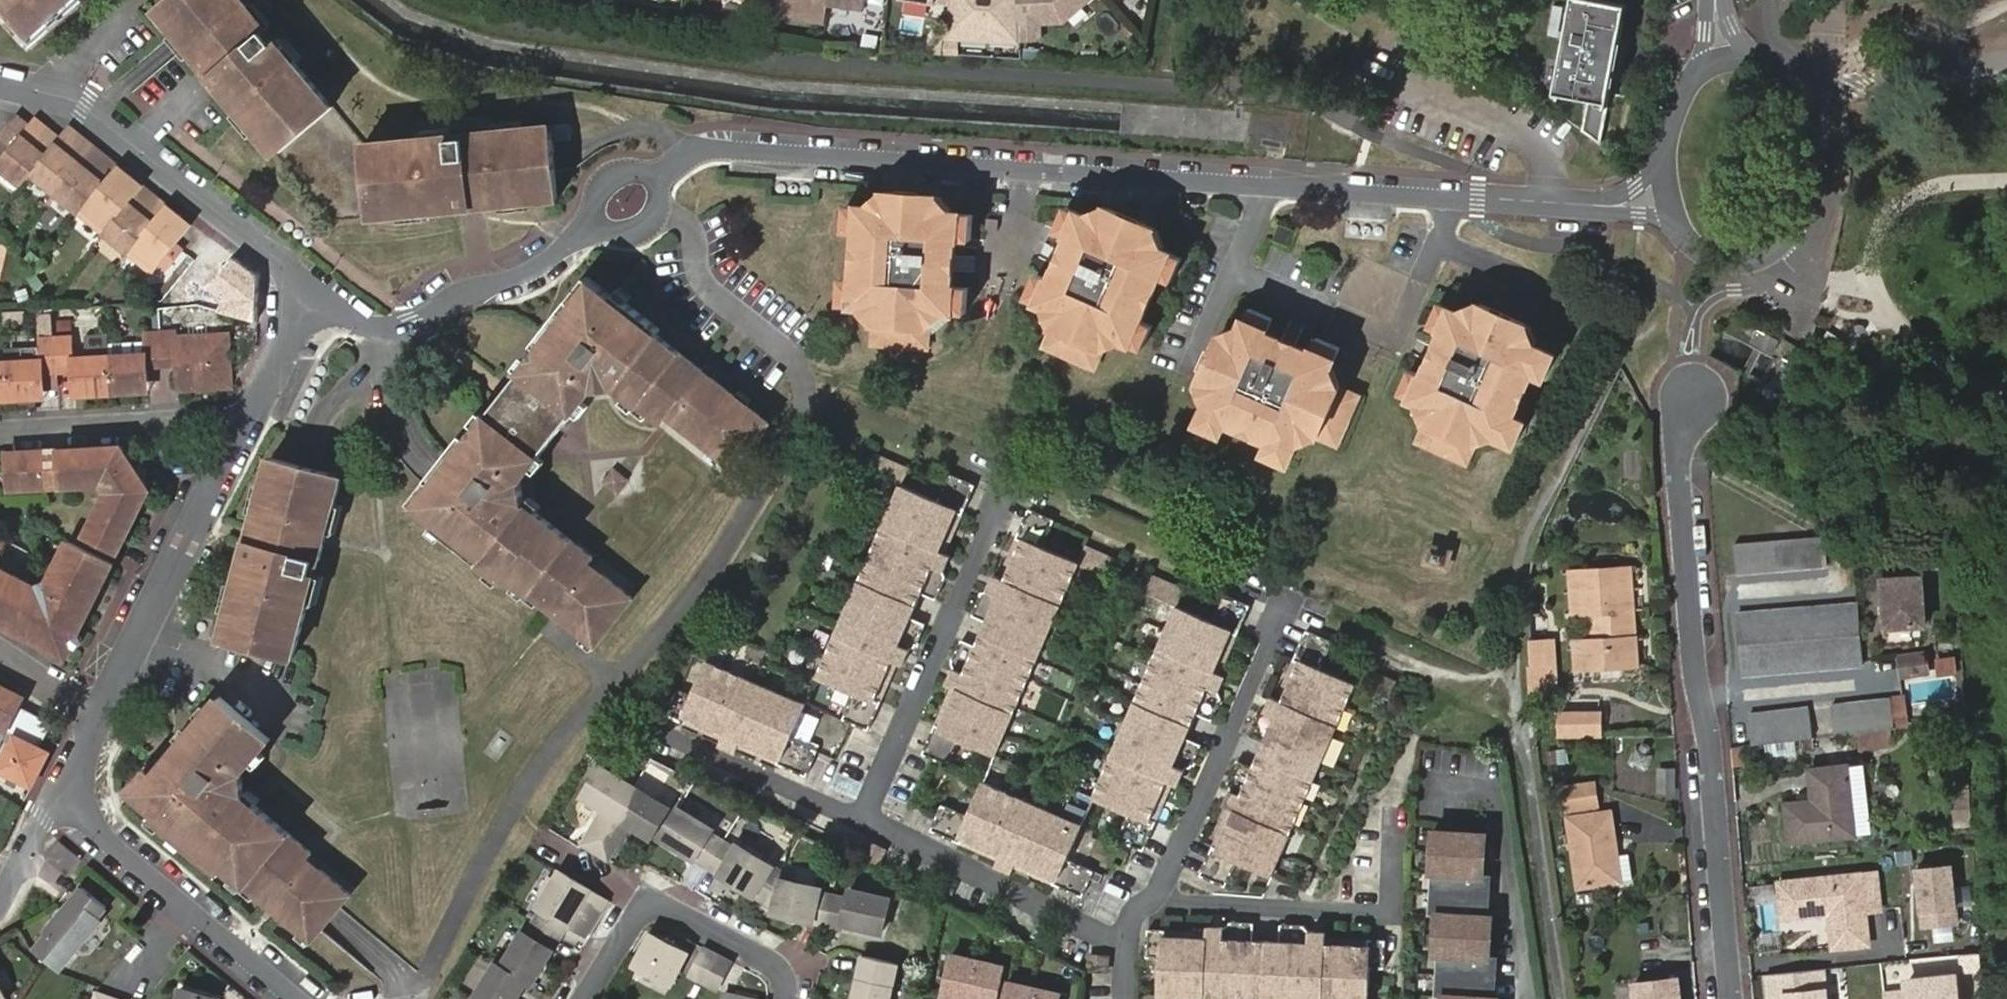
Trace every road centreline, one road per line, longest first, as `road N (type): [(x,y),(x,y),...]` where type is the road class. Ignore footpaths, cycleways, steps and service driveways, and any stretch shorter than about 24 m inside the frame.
road 1 (residential): [(655,179),(689,154),(730,150),(1605,206),(1666,194)]
road 2 (residential): [(407,998),(561,738),(673,619),(798,432),(804,380),(792,356),(704,284),(686,227),(656,209)]
road 3 (residential): [(1690,399),(1678,470),(1731,998)]
road 4 (residential): [(1666,194),(1687,239),(1711,259),(1734,264),(1775,250),(1801,215),(1815,151),(1806,101),(1776,71),(1745,56),(1724,59)]
road 5 (residential): [(0,83),(79,102),(324,295)]
road 6 (residential): [(866,825),(1011,484)]
road 7 (residential): [(1159,891),(1179,904),(1391,914),(1395,824)]
road 8 (residential): [(1159,891),(1286,602)]
road 9 (residential): [(245,433),(103,708)]
road 10 (residential): [(324,295),(364,321),(405,328),(477,288),(532,270),(595,226)]
road 11 (residential): [(79,799),(99,842),(291,998)]
road 12 (residential): [(866,825),(1124,944)]
road 13 (residential): [(585,998),(637,917),(651,908),(769,962),(786,998)]
road 14 (residential): [(0,433),(221,419),(245,433)]
road 15 (residential): [(670,737),(866,825)]
road 16 (residential): [(324,295),(245,433)]
road 17 (residential): [(1724,59),(1689,83),(1674,115),(1666,194)]
road 18 (residential): [(0,900),(41,817),(79,799)]

